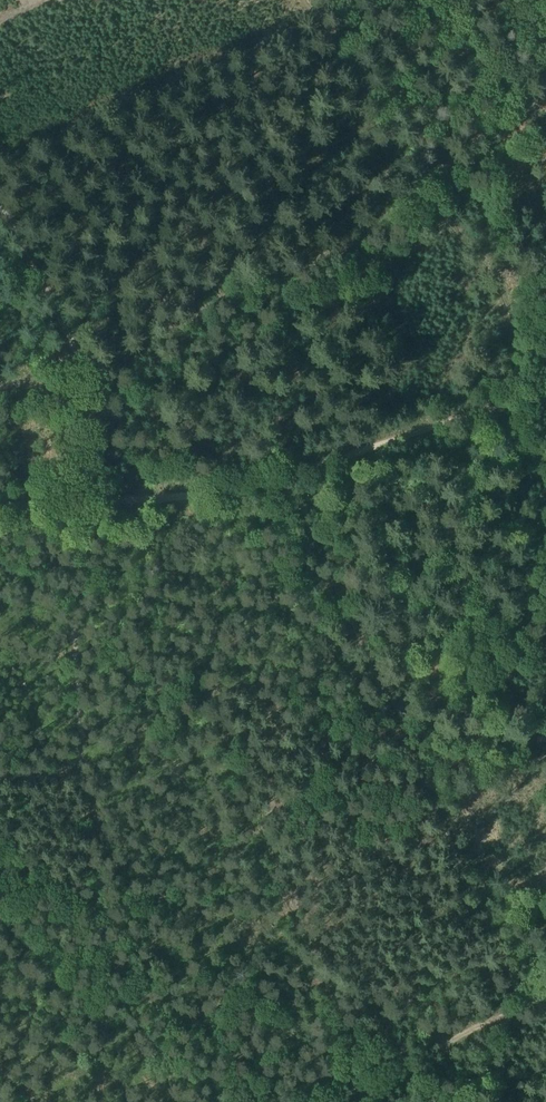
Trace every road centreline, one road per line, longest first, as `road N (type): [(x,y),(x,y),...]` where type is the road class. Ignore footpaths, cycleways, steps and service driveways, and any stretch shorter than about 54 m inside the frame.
road 1 (track): [(289,476),(523,1002)]
road 2 (track): [(545,390),(231,494),(66,507)]
road 3 (track): [(0,774),(83,768),(66,507)]
road 4 (track): [(308,0),(421,170)]
road 5 (track): [(481,1023),(321,1101)]
road 6 (track): [(76,361),(0,216)]
road 7 (track): [(545,991),(481,1023),(463,1101)]
road 8 (track): [(66,507),(64,471),(80,396),(76,361)]

